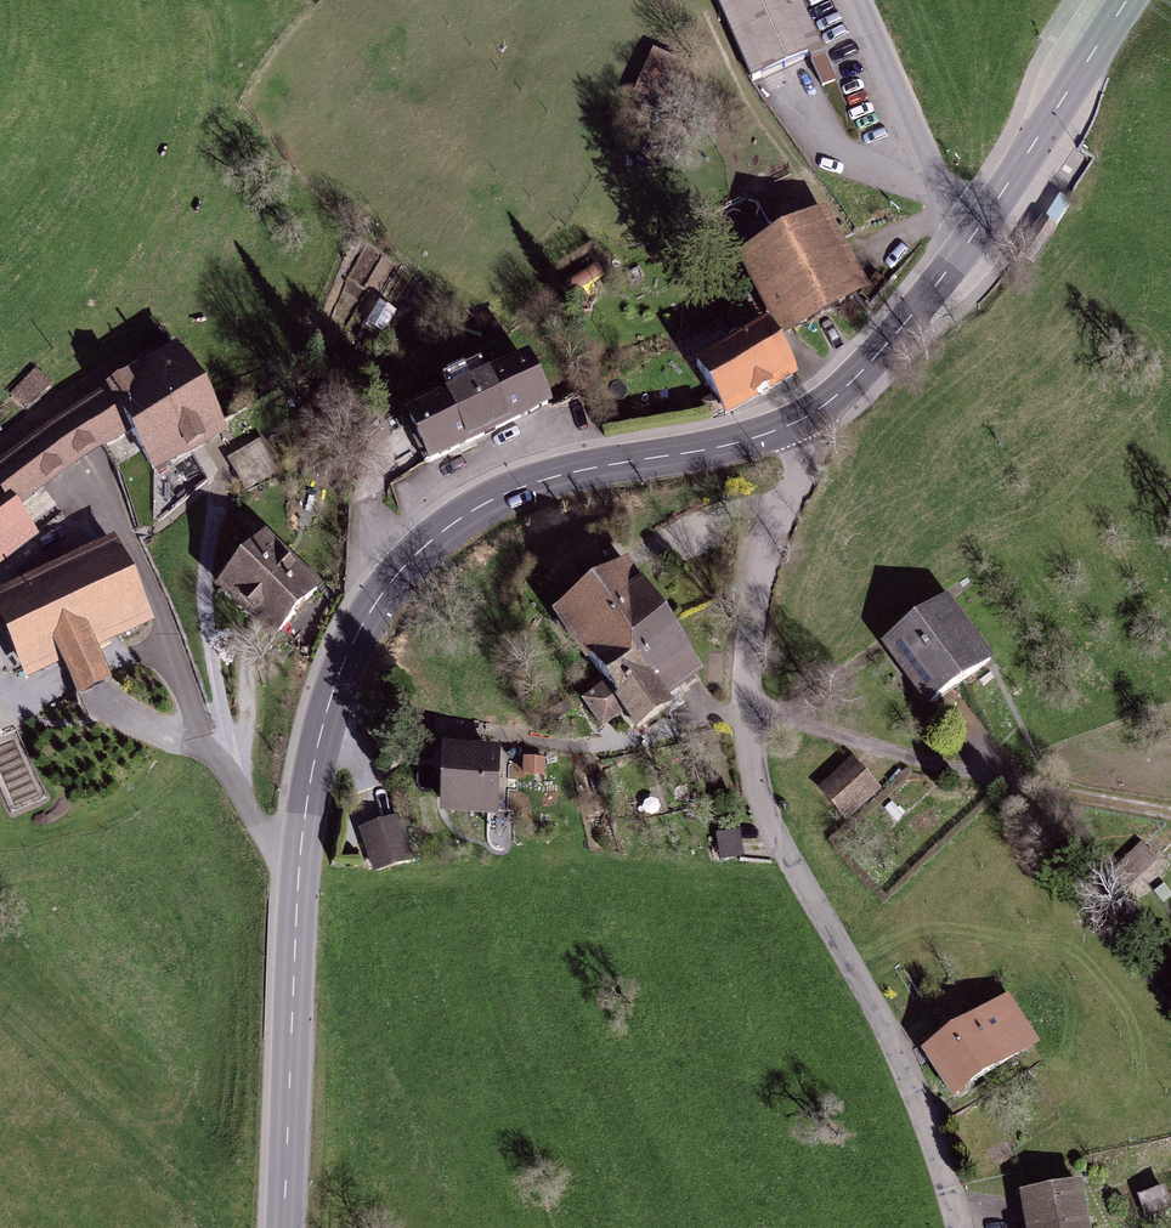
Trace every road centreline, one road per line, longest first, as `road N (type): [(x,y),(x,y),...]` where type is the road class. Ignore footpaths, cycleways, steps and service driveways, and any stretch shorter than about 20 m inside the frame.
road 1 (tertiary): [(282,1227),(306,811),(331,698),(360,627),(397,573),(478,505),(520,487),(730,445),(807,418)]
road 2 (unclassified): [(807,418),(808,451),(756,590),(750,753),(793,867),(911,1082),(960,1227)]
road 3 (track): [(747,708),(895,754),(1170,813)]
road 4 (track): [(299,861),(256,820),(198,725),(172,634),(112,504)]
road 5 (tertiary): [(970,242),(1127,0)]
road 6 (unclassified): [(970,242),(859,0)]
road 7 (tertiary): [(807,418),(871,364),(970,242)]

